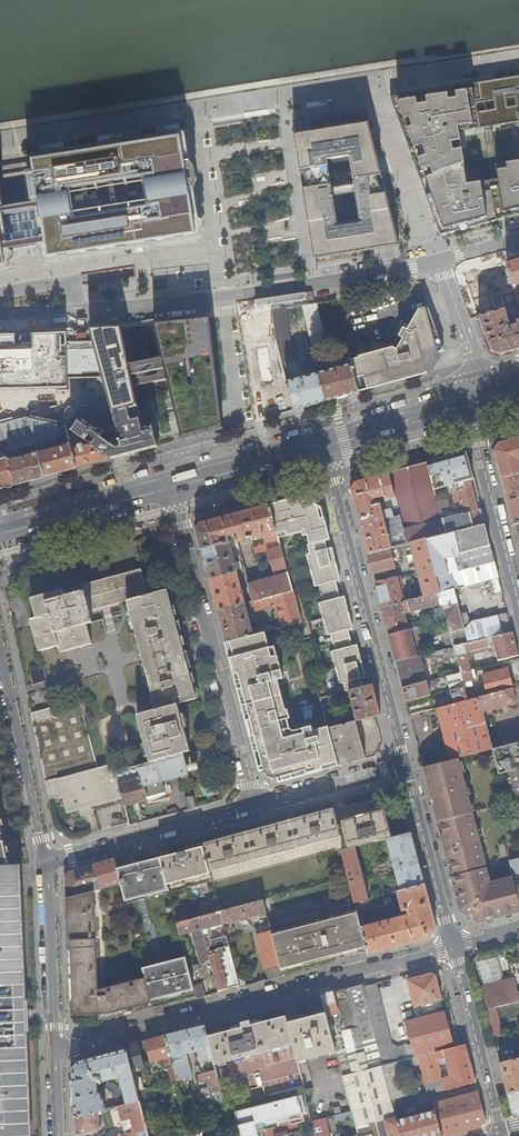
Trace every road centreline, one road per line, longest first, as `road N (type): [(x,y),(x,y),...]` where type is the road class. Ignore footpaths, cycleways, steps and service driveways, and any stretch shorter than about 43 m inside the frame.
road 1 (residential): [(0,316),(227,298),(439,263)]
road 2 (residential): [(56,1050),(454,947)]
road 3 (residential): [(407,766),(323,446)]
road 4 (residential): [(169,488),(254,804)]
road 5 (residential): [(0,649),(46,862)]
road 6 (residential): [(46,862),(254,804)]
road 7 (residential): [(468,405),(518,602)]
road 8 (residential): [(501,1134),(454,947)]
road 9 (residential): [(46,862),(56,1050)]
road 10 (residential): [(454,947),(407,766)]
road 11 (primary): [(0,534),(169,488)]
road 12 (primary): [(169,488),(323,446)]
road 13 (residential): [(254,804),(407,766)]
road 14 (primary): [(323,446),(468,405)]

